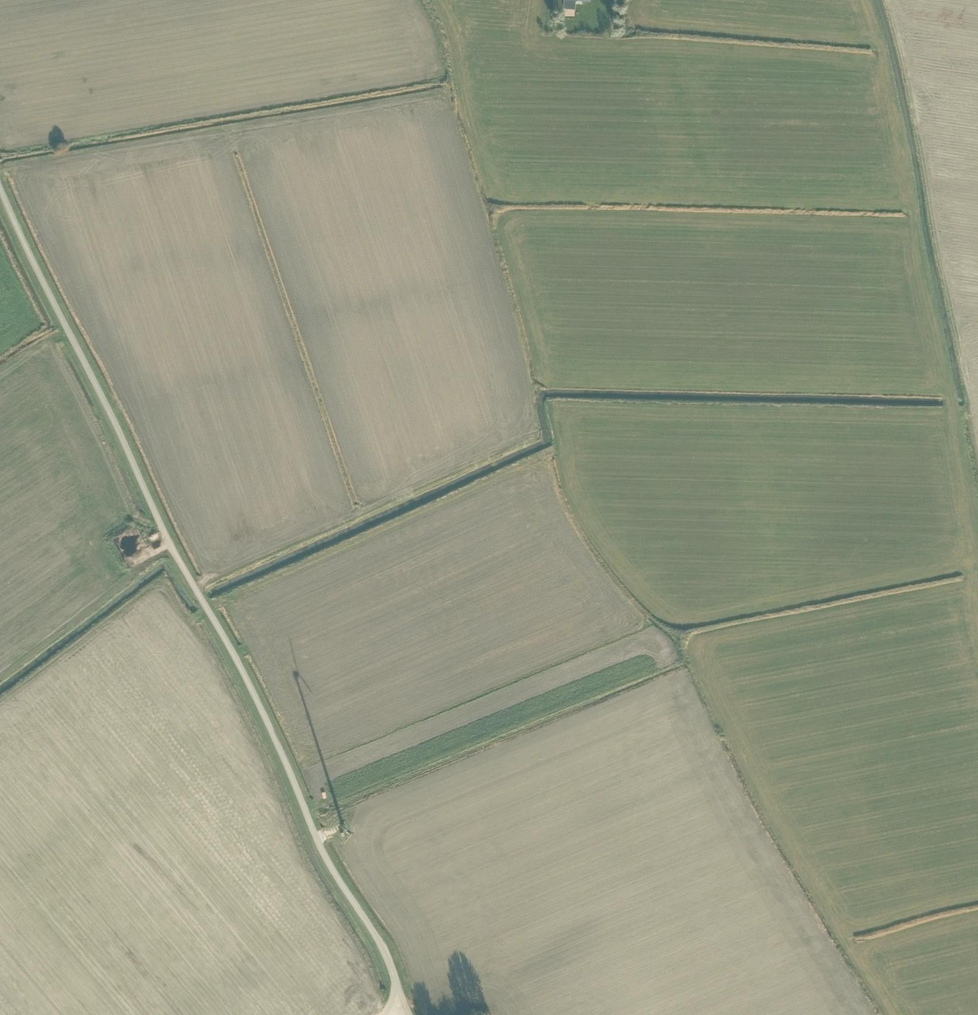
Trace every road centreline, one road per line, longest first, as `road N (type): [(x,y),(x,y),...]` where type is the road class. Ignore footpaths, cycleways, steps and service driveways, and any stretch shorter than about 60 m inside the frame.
road 1 (track): [(956,412),(869,0)]
road 2 (track): [(977,409),(917,95),(891,0)]

